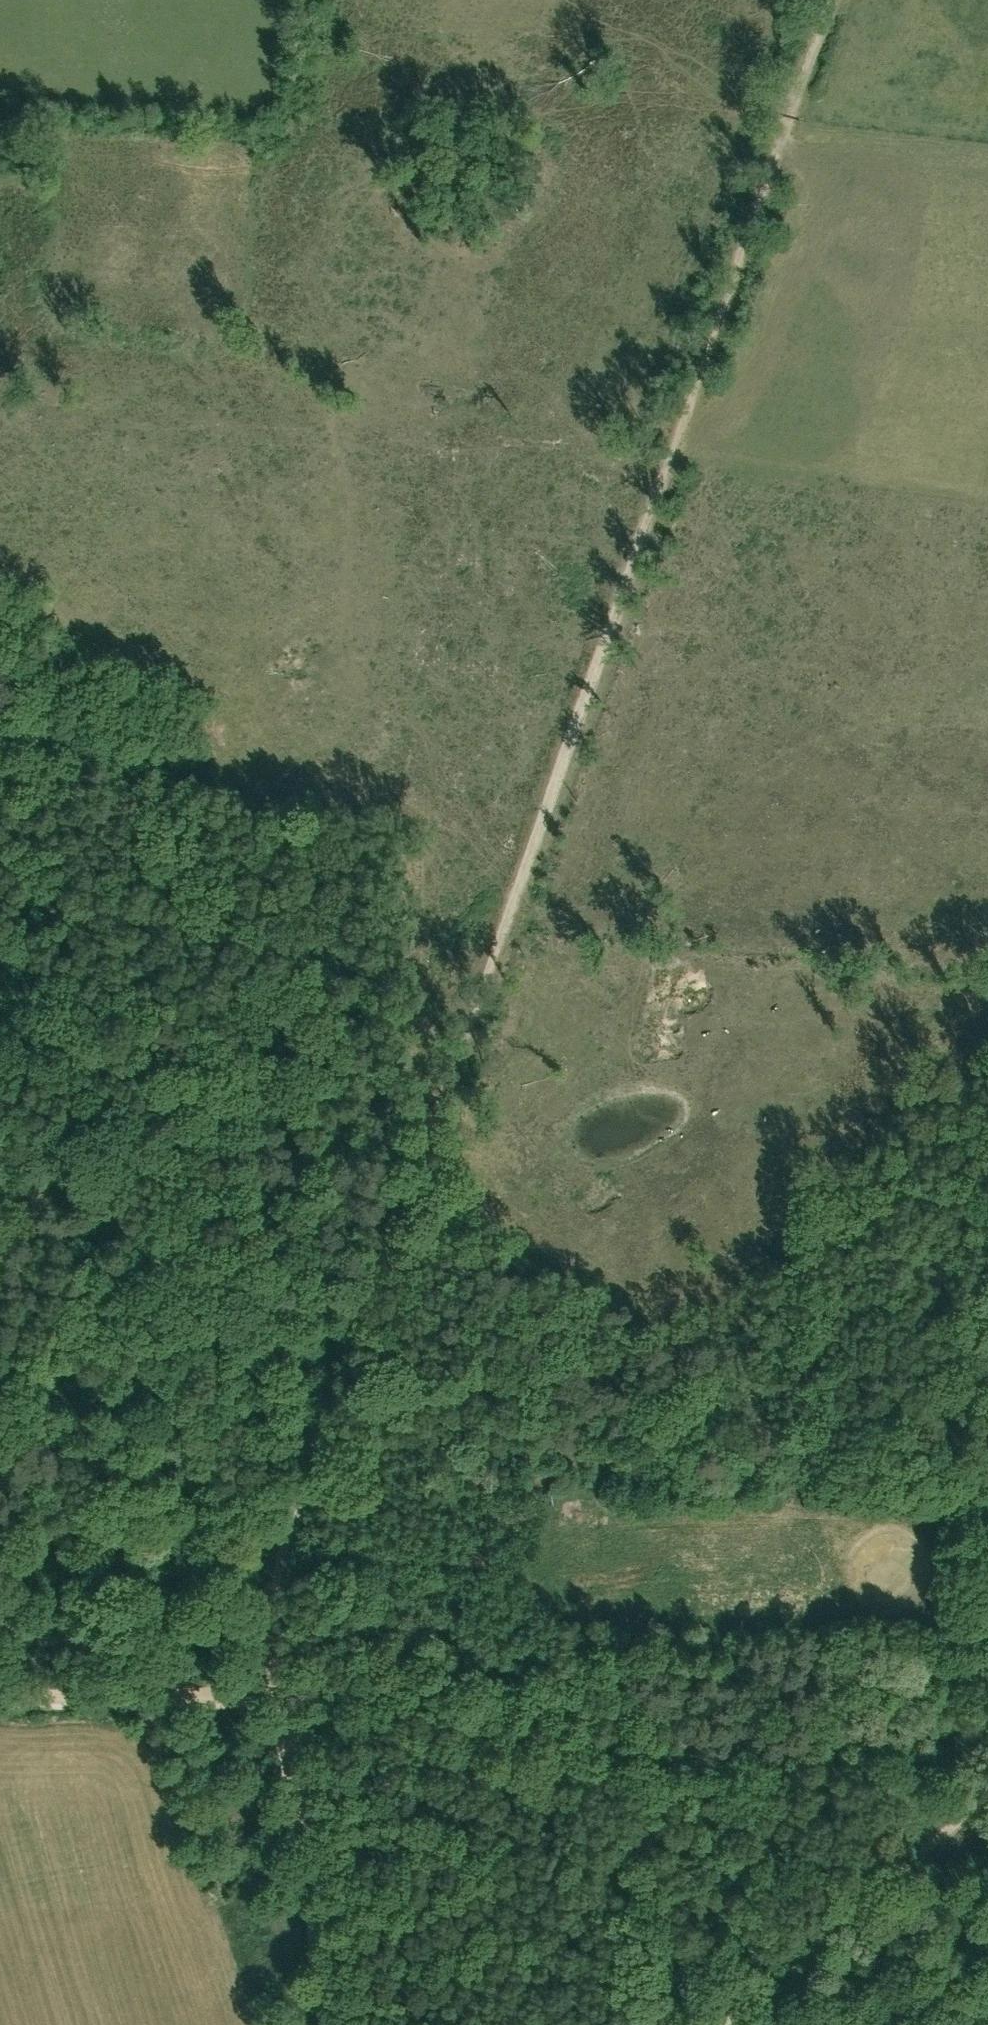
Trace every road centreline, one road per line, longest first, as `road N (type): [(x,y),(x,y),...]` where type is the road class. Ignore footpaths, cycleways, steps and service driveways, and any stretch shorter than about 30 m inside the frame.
road 1 (track): [(829,0),(265,1605),(278,1691)]
road 2 (track): [(726,2024),(987,1796)]
road 3 (track): [(334,2024),(278,1691)]
road 4 (track): [(0,1693),(278,1691)]

